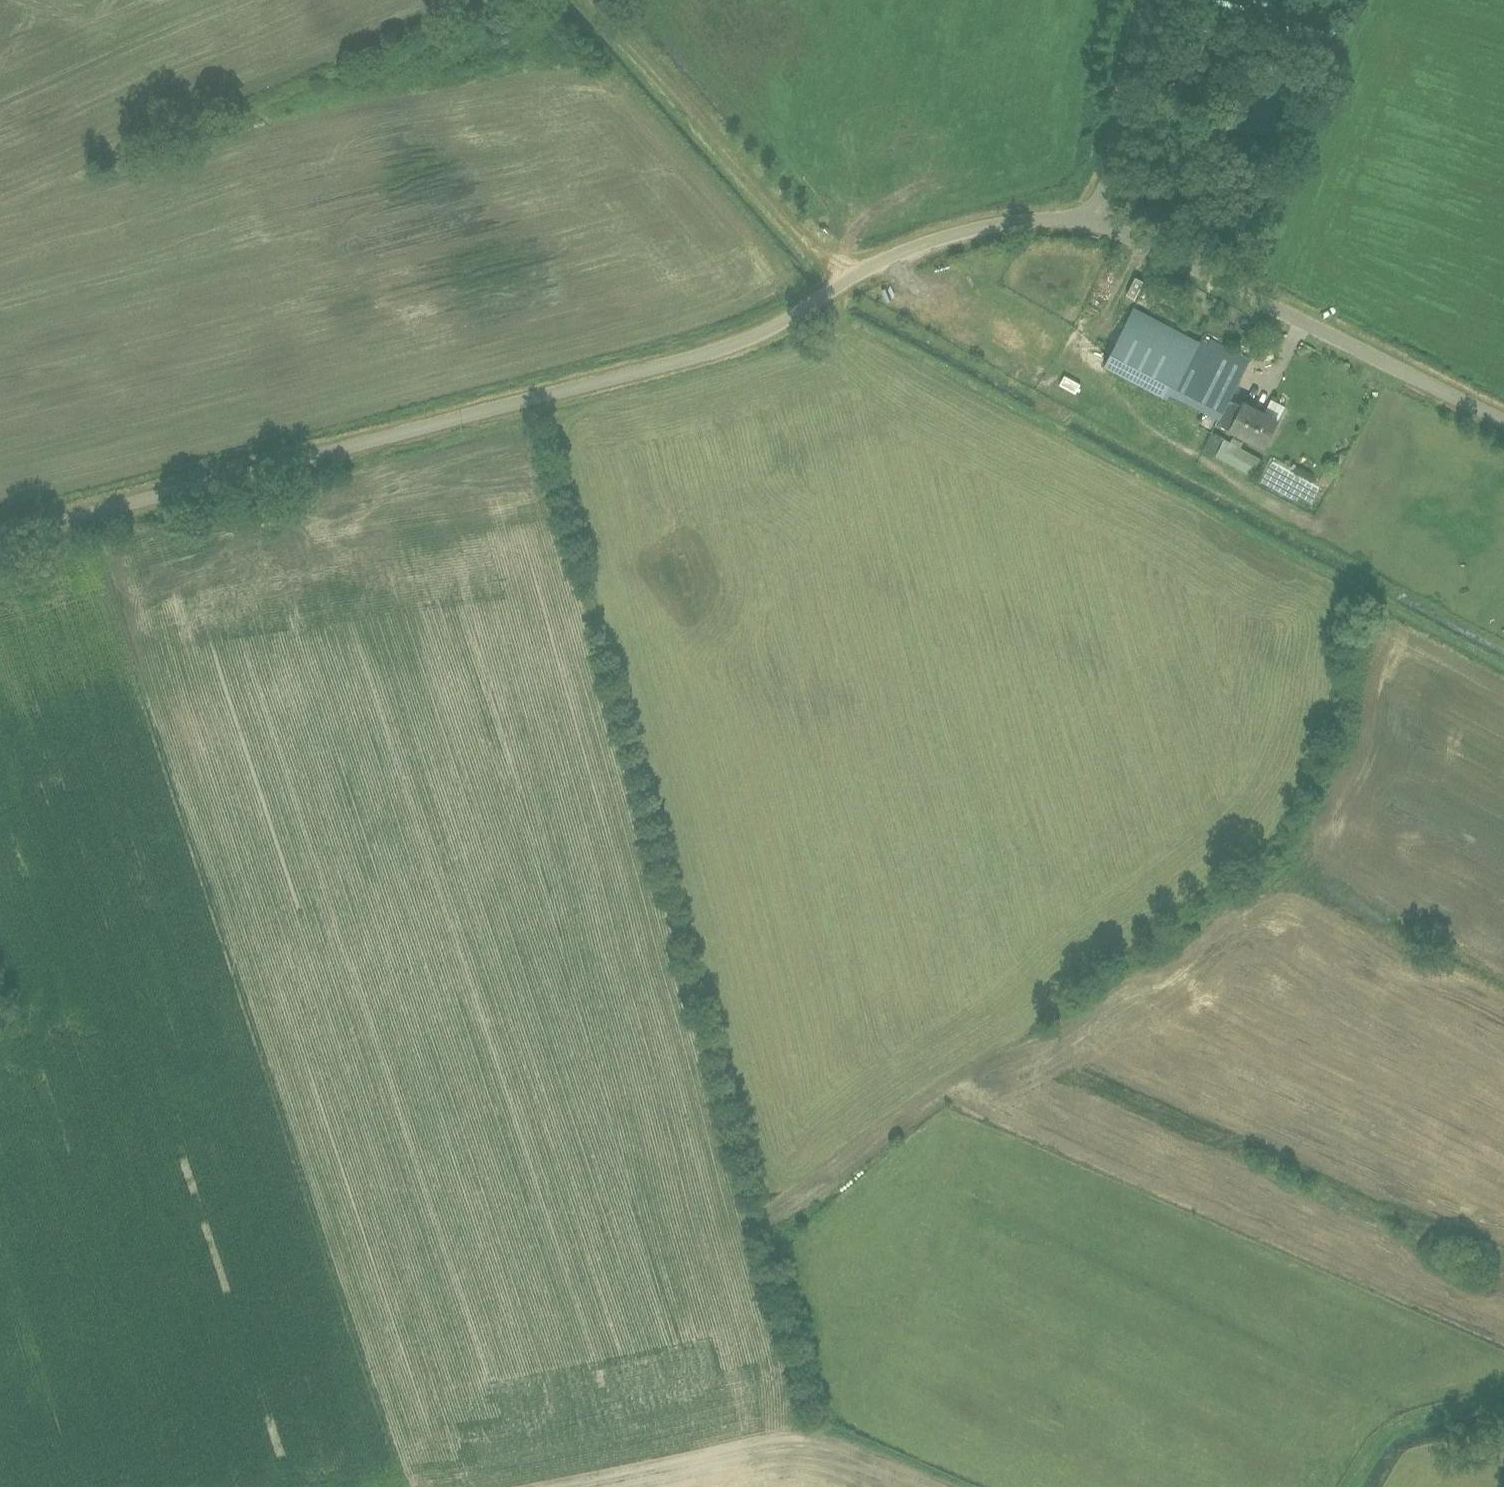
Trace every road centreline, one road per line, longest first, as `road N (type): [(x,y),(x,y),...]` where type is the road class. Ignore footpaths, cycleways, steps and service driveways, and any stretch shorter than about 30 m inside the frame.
road 1 (unclassified): [(0,539),(736,345),(893,258),(947,239),(1026,224),(1095,225)]
road 2 (unclassified): [(1503,424),(1095,225)]
road 3 (track): [(593,0),(846,285)]
road 4 (unclassified): [(1095,225),(1145,0)]

